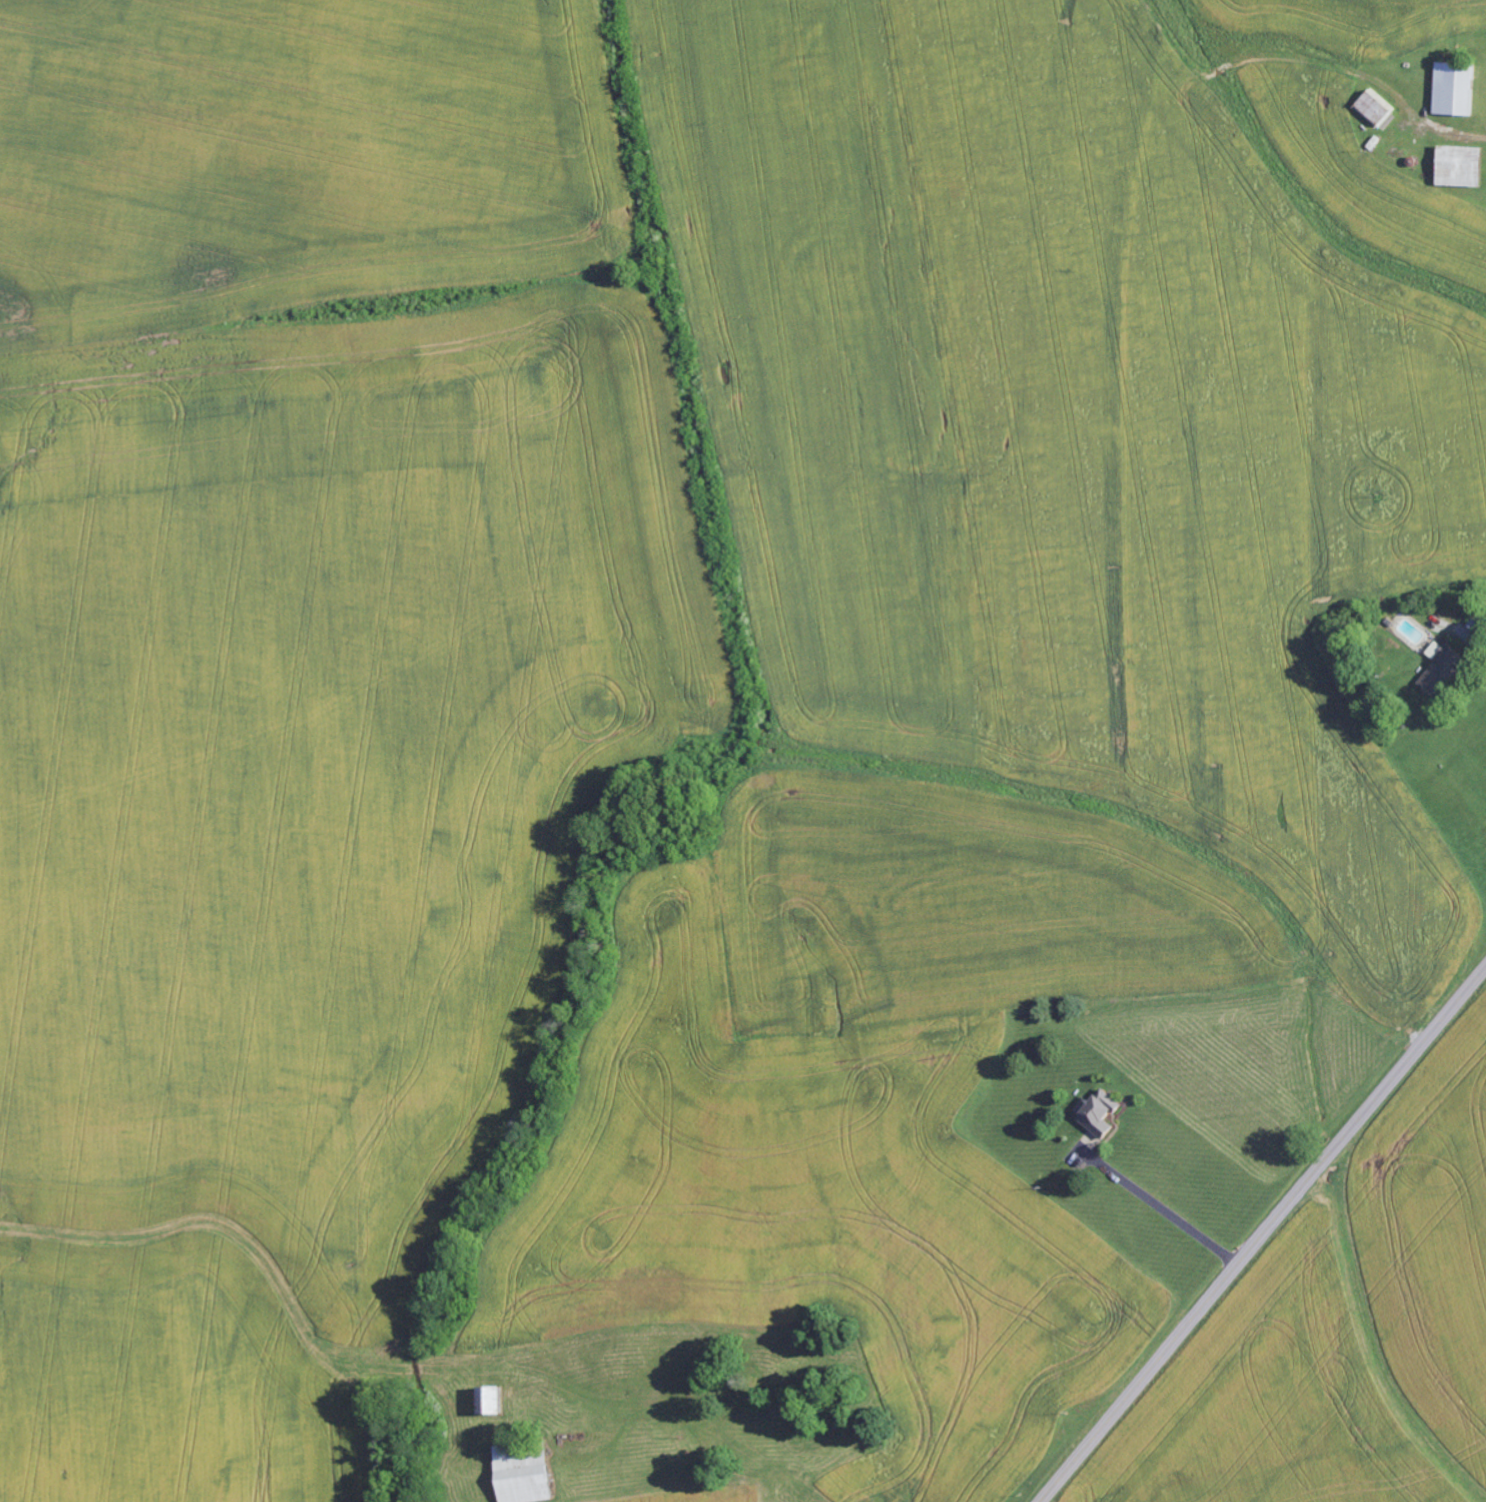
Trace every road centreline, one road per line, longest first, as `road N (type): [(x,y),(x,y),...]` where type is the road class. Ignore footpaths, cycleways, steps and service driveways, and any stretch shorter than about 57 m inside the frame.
road 1 (secondary): [(1041,1501),(1485,967)]

